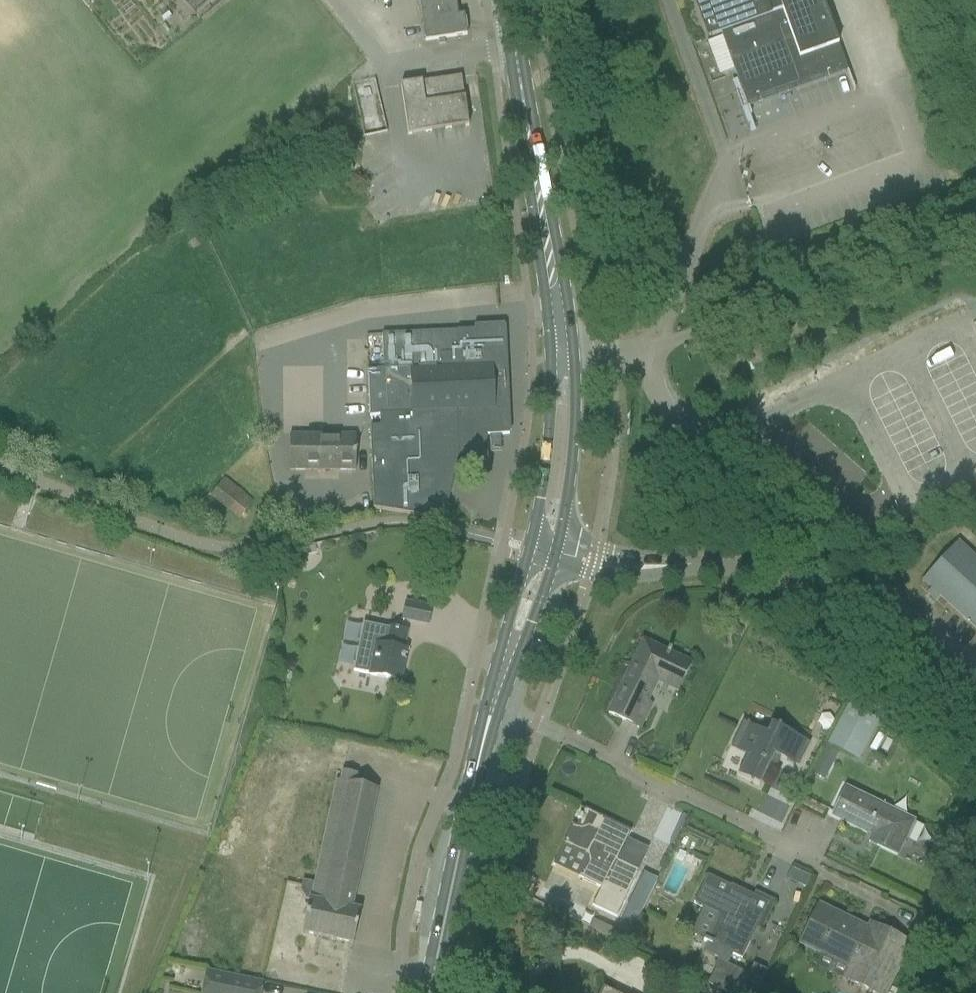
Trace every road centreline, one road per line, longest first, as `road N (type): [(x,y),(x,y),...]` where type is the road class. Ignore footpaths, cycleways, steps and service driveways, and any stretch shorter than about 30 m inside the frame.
road 1 (unclassified): [(975,768),(789,596),(754,576),(547,552)]
road 2 (unclassified): [(567,360),(691,334),(975,229)]
road 3 (residential): [(868,889),(494,706)]
road 4 (secondary): [(567,360),(516,50)]
road 5 (secondary): [(429,992),(494,706)]
road 6 (unclassified): [(516,50),(385,64),(332,0)]
road 7 (secondary): [(547,552),(567,360)]
road 8 (secondary): [(494,706),(547,552)]

